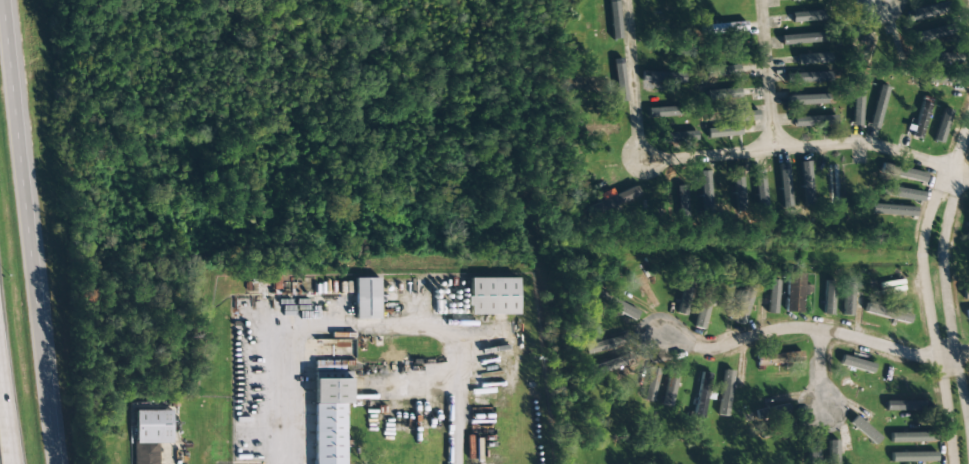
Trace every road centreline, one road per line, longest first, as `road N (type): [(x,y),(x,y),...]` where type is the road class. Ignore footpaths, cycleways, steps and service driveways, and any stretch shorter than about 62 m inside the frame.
road 1 (residential): [(959,178),(861,146),(640,164),(626,0)]
road 2 (tertiary): [(54,463),(0,23)]
road 3 (residential): [(957,158),(929,210),(921,263),(952,463)]
road 4 (residential): [(939,359),(816,329),(789,328),(710,350),(658,340)]
road 5 (residential): [(968,432),(942,266),(957,158)]
road 6 (residential): [(759,0),(771,150)]

